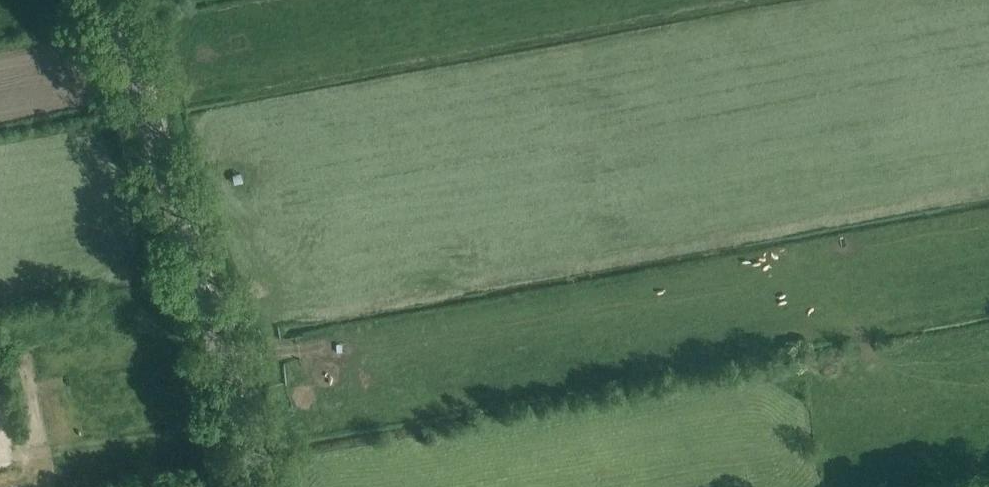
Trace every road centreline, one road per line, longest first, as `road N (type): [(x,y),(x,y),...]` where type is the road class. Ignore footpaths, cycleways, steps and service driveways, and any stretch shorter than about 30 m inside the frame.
road 1 (unclassified): [(262,486),(110,0)]

